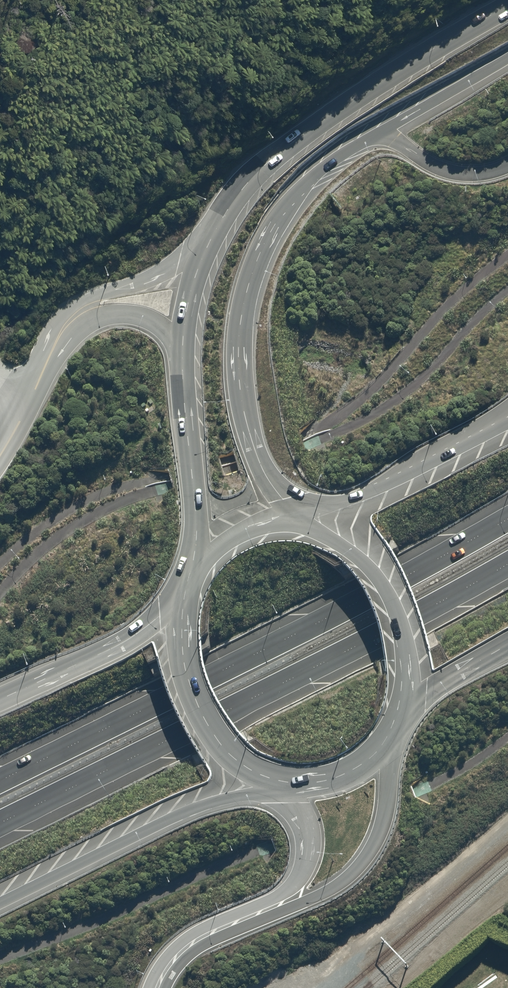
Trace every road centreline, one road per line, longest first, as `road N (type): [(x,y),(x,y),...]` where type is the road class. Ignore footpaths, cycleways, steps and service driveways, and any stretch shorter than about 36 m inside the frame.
road 1 (trunk): [(0,780),(507,518)]
road 2 (trunk): [(507,563),(0,823)]
road 3 (trunk): [(380,131),(296,192),(261,252),(243,309),(239,371),(253,444),(298,518)]
road 4 (trunk): [(211,234),(246,180),(285,144),(507,2)]
road 5 (trunk): [(266,781),(181,810),(0,898)]
road 6 (residential): [(393,738),(386,812),(370,853),(344,882),(270,909)]
road 7 (trunk): [(189,577),(195,527),(181,348)]
road 8 (trunk): [(315,521),(353,540),(385,580),(405,637),(406,707)]
road 9 (trunk): [(315,521),(507,424)]
road 10 (trunk): [(266,781),(229,758),(198,707),(178,634),(181,599)]
road 11 (trunk): [(0,699),(79,666),(181,599)]
road 12 (unclassified): [(74,315),(177,264),(211,234)]
road 13 (unclassified): [(0,452),(74,315)]
road 14 (trunk): [(507,54),(380,131)]
road 15 (residential): [(270,909),(183,948),(154,987)]
road 16 (residential): [(507,165),(447,170),(380,131)]
road 17 (residential): [(270,909),(298,881),(308,849),(290,787)]
road 18 (trunk): [(189,577),(232,532),(298,518)]
road 19 (unclassified): [(181,348),(168,331),(129,311),(74,315)]

